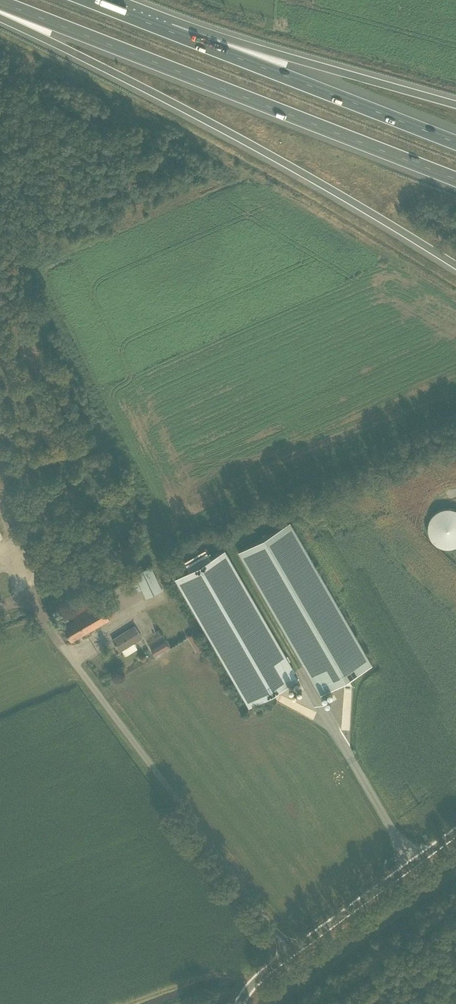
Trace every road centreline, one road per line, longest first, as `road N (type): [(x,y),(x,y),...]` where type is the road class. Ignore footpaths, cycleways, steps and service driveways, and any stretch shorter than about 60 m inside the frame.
road 1 (motorway): [(0,18),(249,143),(455,265)]
road 2 (motorway): [(0,2),(455,179)]
road 3 (unclassified): [(288,951),(60,643)]
road 4 (motorway): [(455,142),(169,30)]
road 5 (motorway): [(455,107),(169,30)]
road 6 (unclassified): [(288,951),(455,822)]

